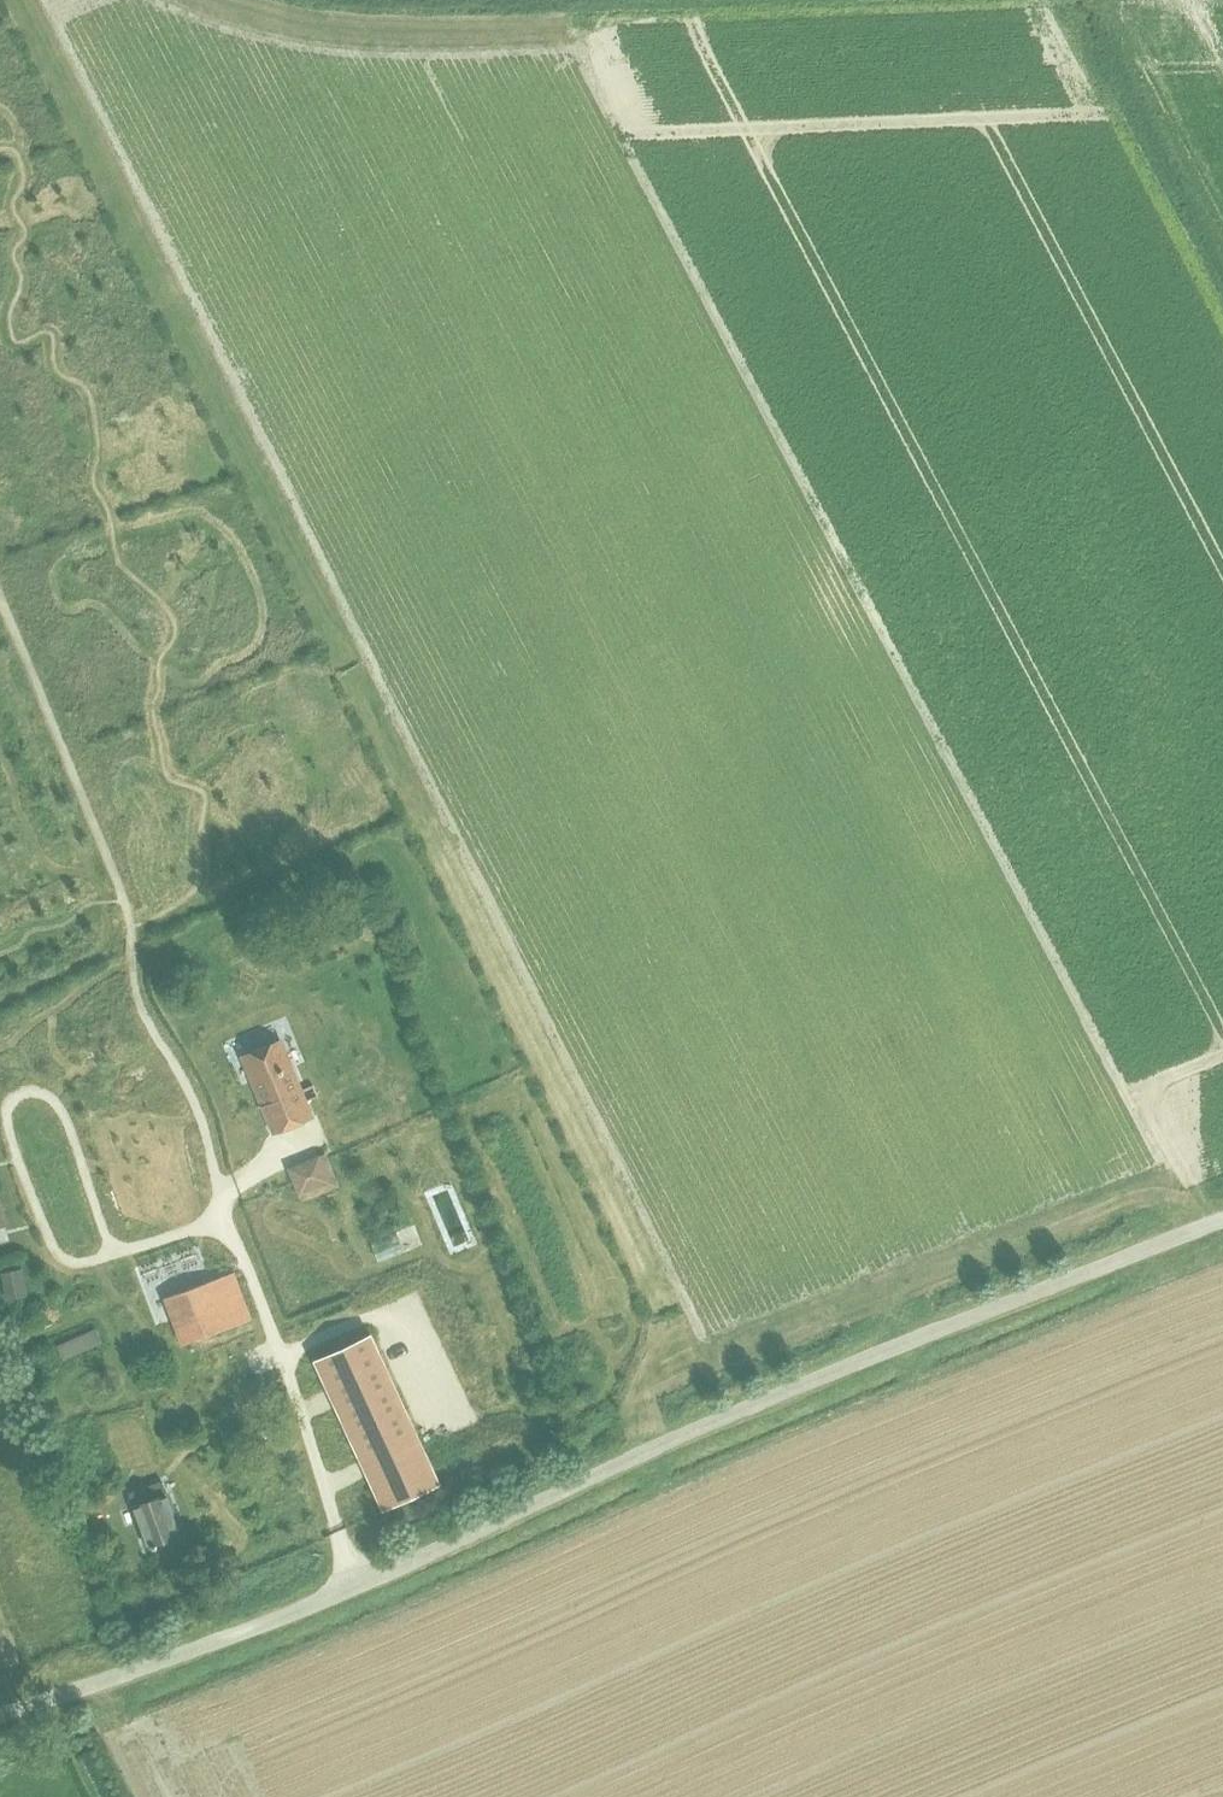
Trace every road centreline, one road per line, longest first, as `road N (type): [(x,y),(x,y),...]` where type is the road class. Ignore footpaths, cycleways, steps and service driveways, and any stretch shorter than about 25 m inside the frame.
road 1 (unclassified): [(0,1715),(356,1588),(769,1396),(1222,1216)]

